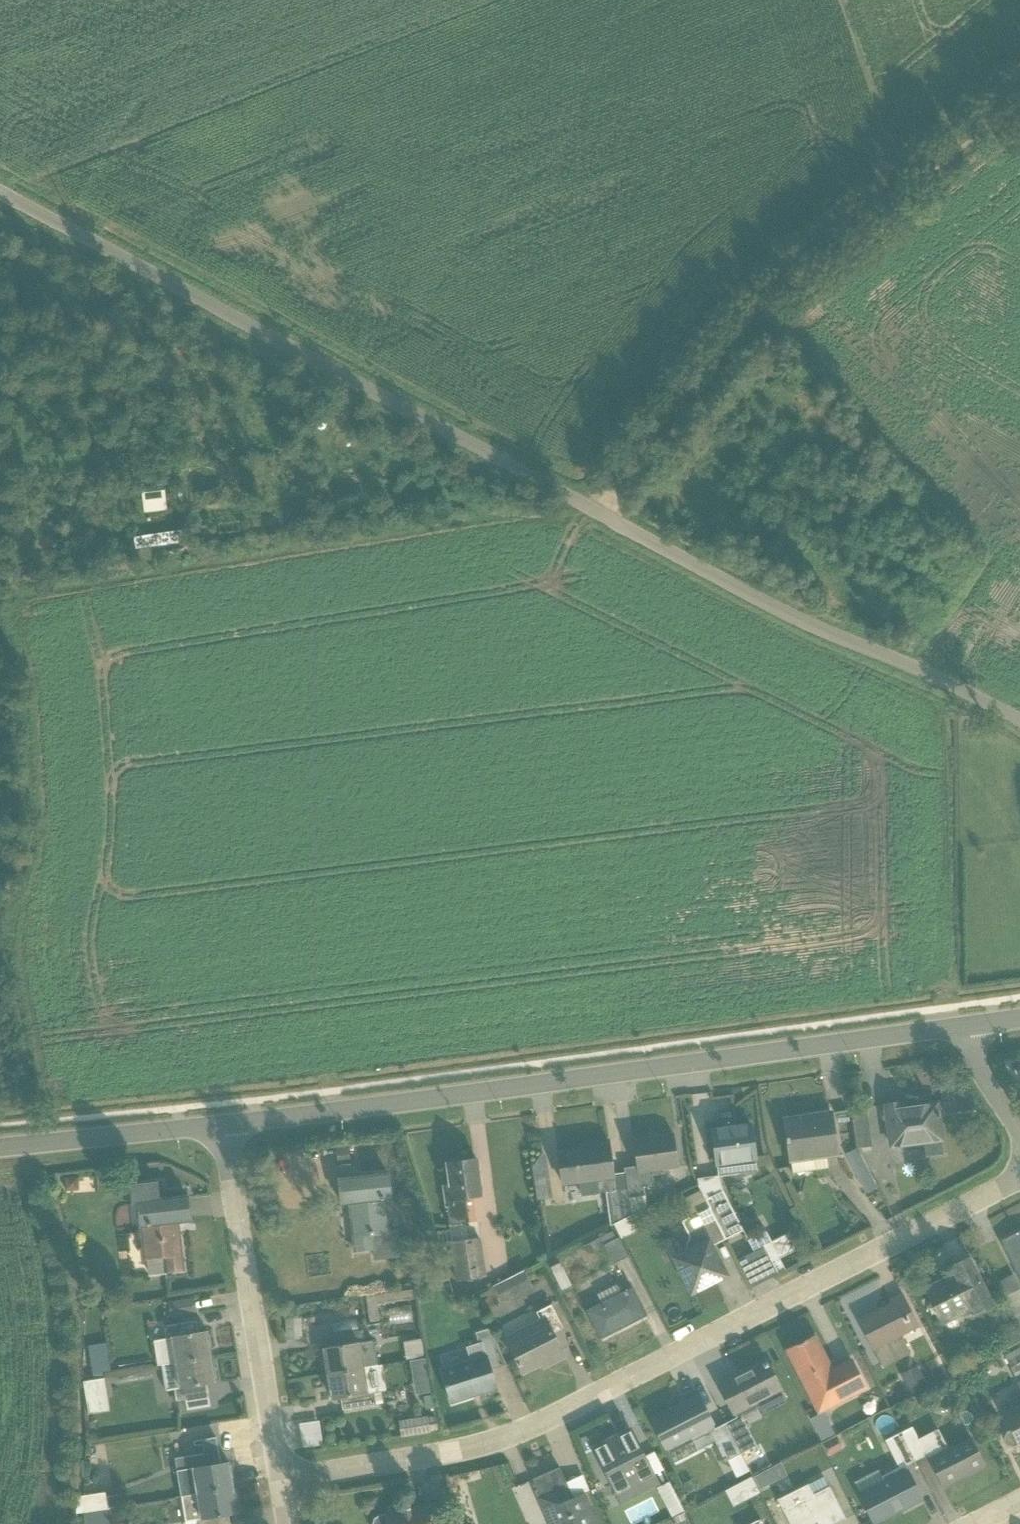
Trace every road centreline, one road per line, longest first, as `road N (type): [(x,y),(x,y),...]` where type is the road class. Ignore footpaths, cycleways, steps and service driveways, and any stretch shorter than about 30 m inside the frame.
road 1 (unclassified): [(1019,720),(811,628),(0,193)]
road 2 (residential): [(280,1481),(472,1450),(528,1429),(1019,1179)]
road 3 (secondary): [(219,1126),(965,1025)]
road 4 (track): [(1019,96),(752,307),(593,511)]
road 5 (residential): [(280,1481),(219,1126)]
road 6 (secondary): [(0,1149),(219,1126)]
road 7 (residential): [(965,1025),(982,1075),(1019,1133)]

